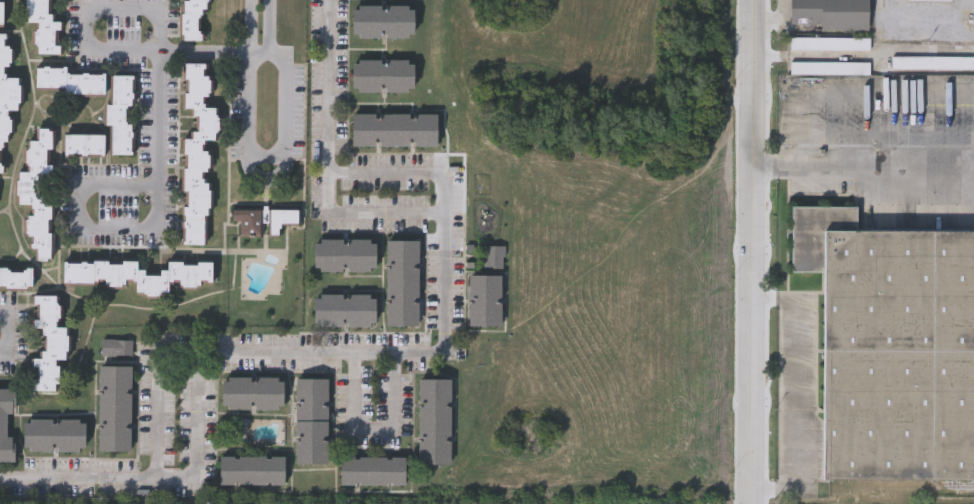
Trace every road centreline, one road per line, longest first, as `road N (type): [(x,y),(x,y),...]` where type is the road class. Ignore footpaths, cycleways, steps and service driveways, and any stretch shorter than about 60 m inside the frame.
road 1 (tertiary): [(752,0),(753,503)]
road 2 (residential): [(251,55),(252,158),(275,165),(286,154),(285,64),(272,54)]

